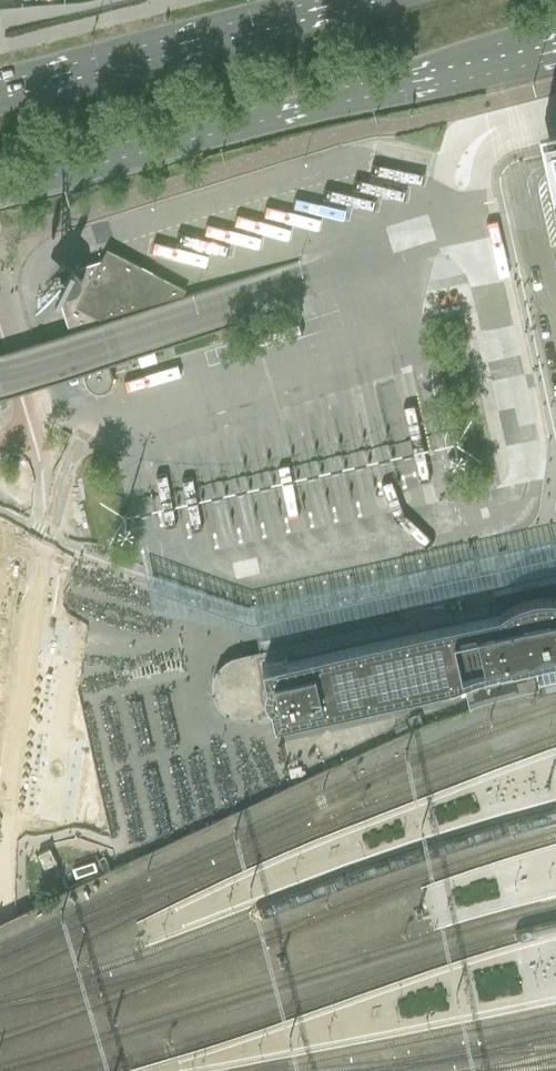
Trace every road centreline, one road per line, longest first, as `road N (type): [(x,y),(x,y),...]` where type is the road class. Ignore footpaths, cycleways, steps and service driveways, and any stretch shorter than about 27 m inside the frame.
road 1 (secondary): [(0,190),(303,111),(555,58)]
road 2 (secondary): [(319,0),(0,83)]
road 3 (unclassified): [(555,156),(531,165),(521,196),(555,332)]

